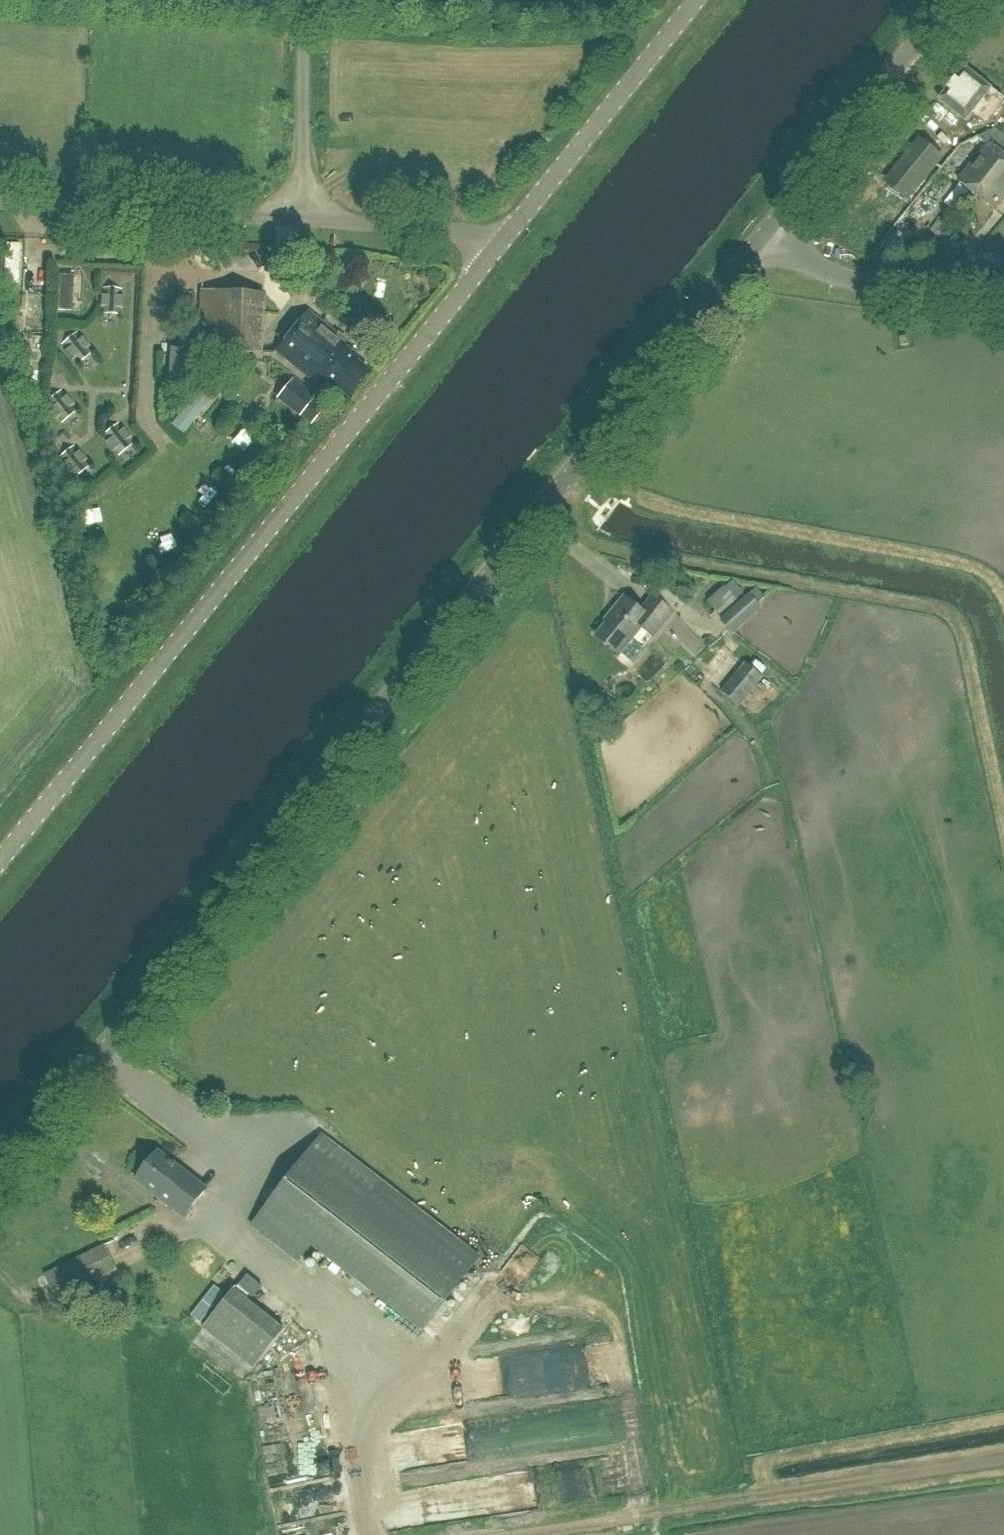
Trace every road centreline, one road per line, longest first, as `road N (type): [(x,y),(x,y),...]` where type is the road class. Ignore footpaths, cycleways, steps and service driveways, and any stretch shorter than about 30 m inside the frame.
road 1 (tertiary): [(0,1168),(156,990),(763,239)]
road 2 (tertiary): [(492,255),(0,861)]
road 3 (unclassified): [(527,1534),(1003,1460)]
road 4 (tertiary): [(697,0),(492,255)]
road 5 (tertiary): [(763,239),(951,0)]
road 6 (unclassified): [(301,219),(0,201)]
road 7 (tertiary): [(1003,292),(854,281),(763,239)]
road 8 (unclassified): [(301,219),(301,0)]
road 9 (unclassified): [(492,255),(463,232),(301,219)]

